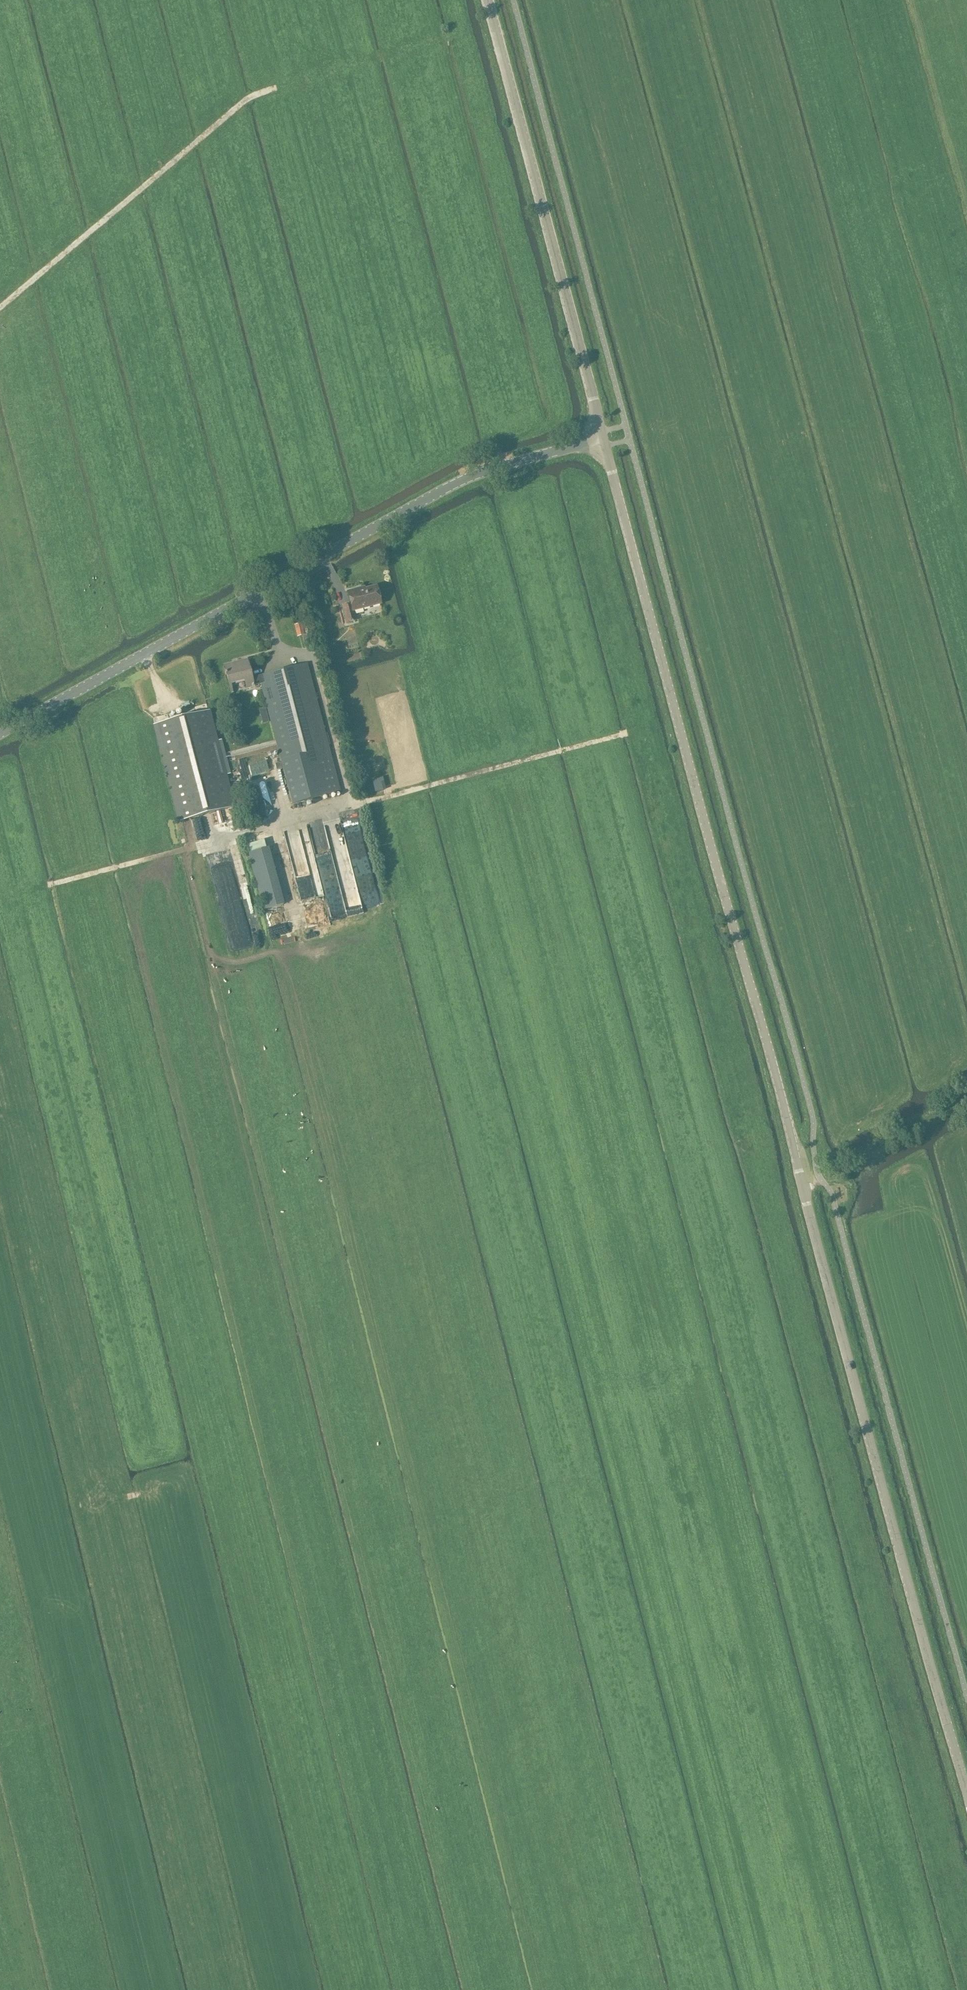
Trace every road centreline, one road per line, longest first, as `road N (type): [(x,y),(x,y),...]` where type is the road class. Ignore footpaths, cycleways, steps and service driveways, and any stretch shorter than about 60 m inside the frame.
road 1 (tertiary): [(966,1792),(602,438)]
road 2 (tertiary): [(0,734),(483,470),(602,438)]
road 3 (tertiary): [(602,438),(487,0)]
road 4 (track): [(0,306),(245,100),(274,88)]

